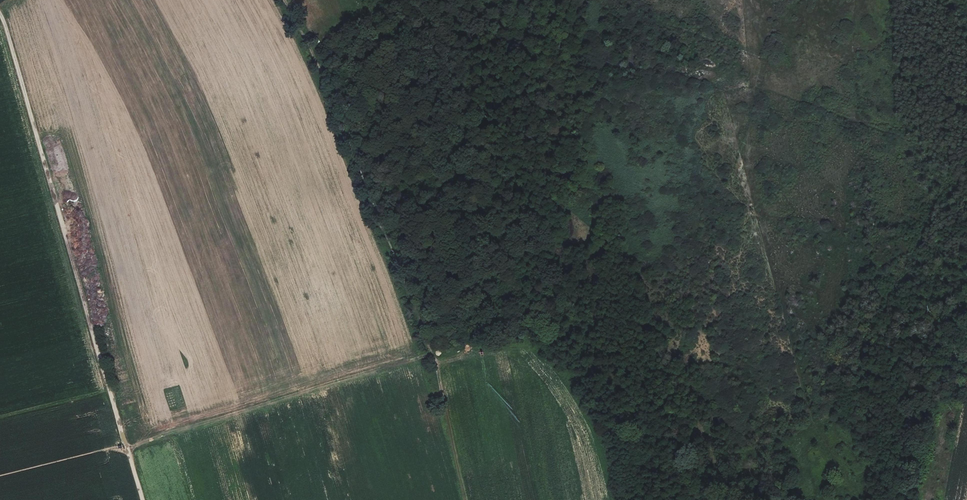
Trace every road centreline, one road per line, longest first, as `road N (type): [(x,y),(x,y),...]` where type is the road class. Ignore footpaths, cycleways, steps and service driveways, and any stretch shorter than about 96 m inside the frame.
road 1 (track): [(0,22),(141,499)]
road 2 (track): [(641,0),(663,31),(699,55),(722,91),(706,99),(689,127),(681,172),(696,222),(682,249),(682,271),(634,283)]
road 3 (track): [(722,91),(748,86),(917,143)]
road 4 (track): [(465,499),(430,364)]

